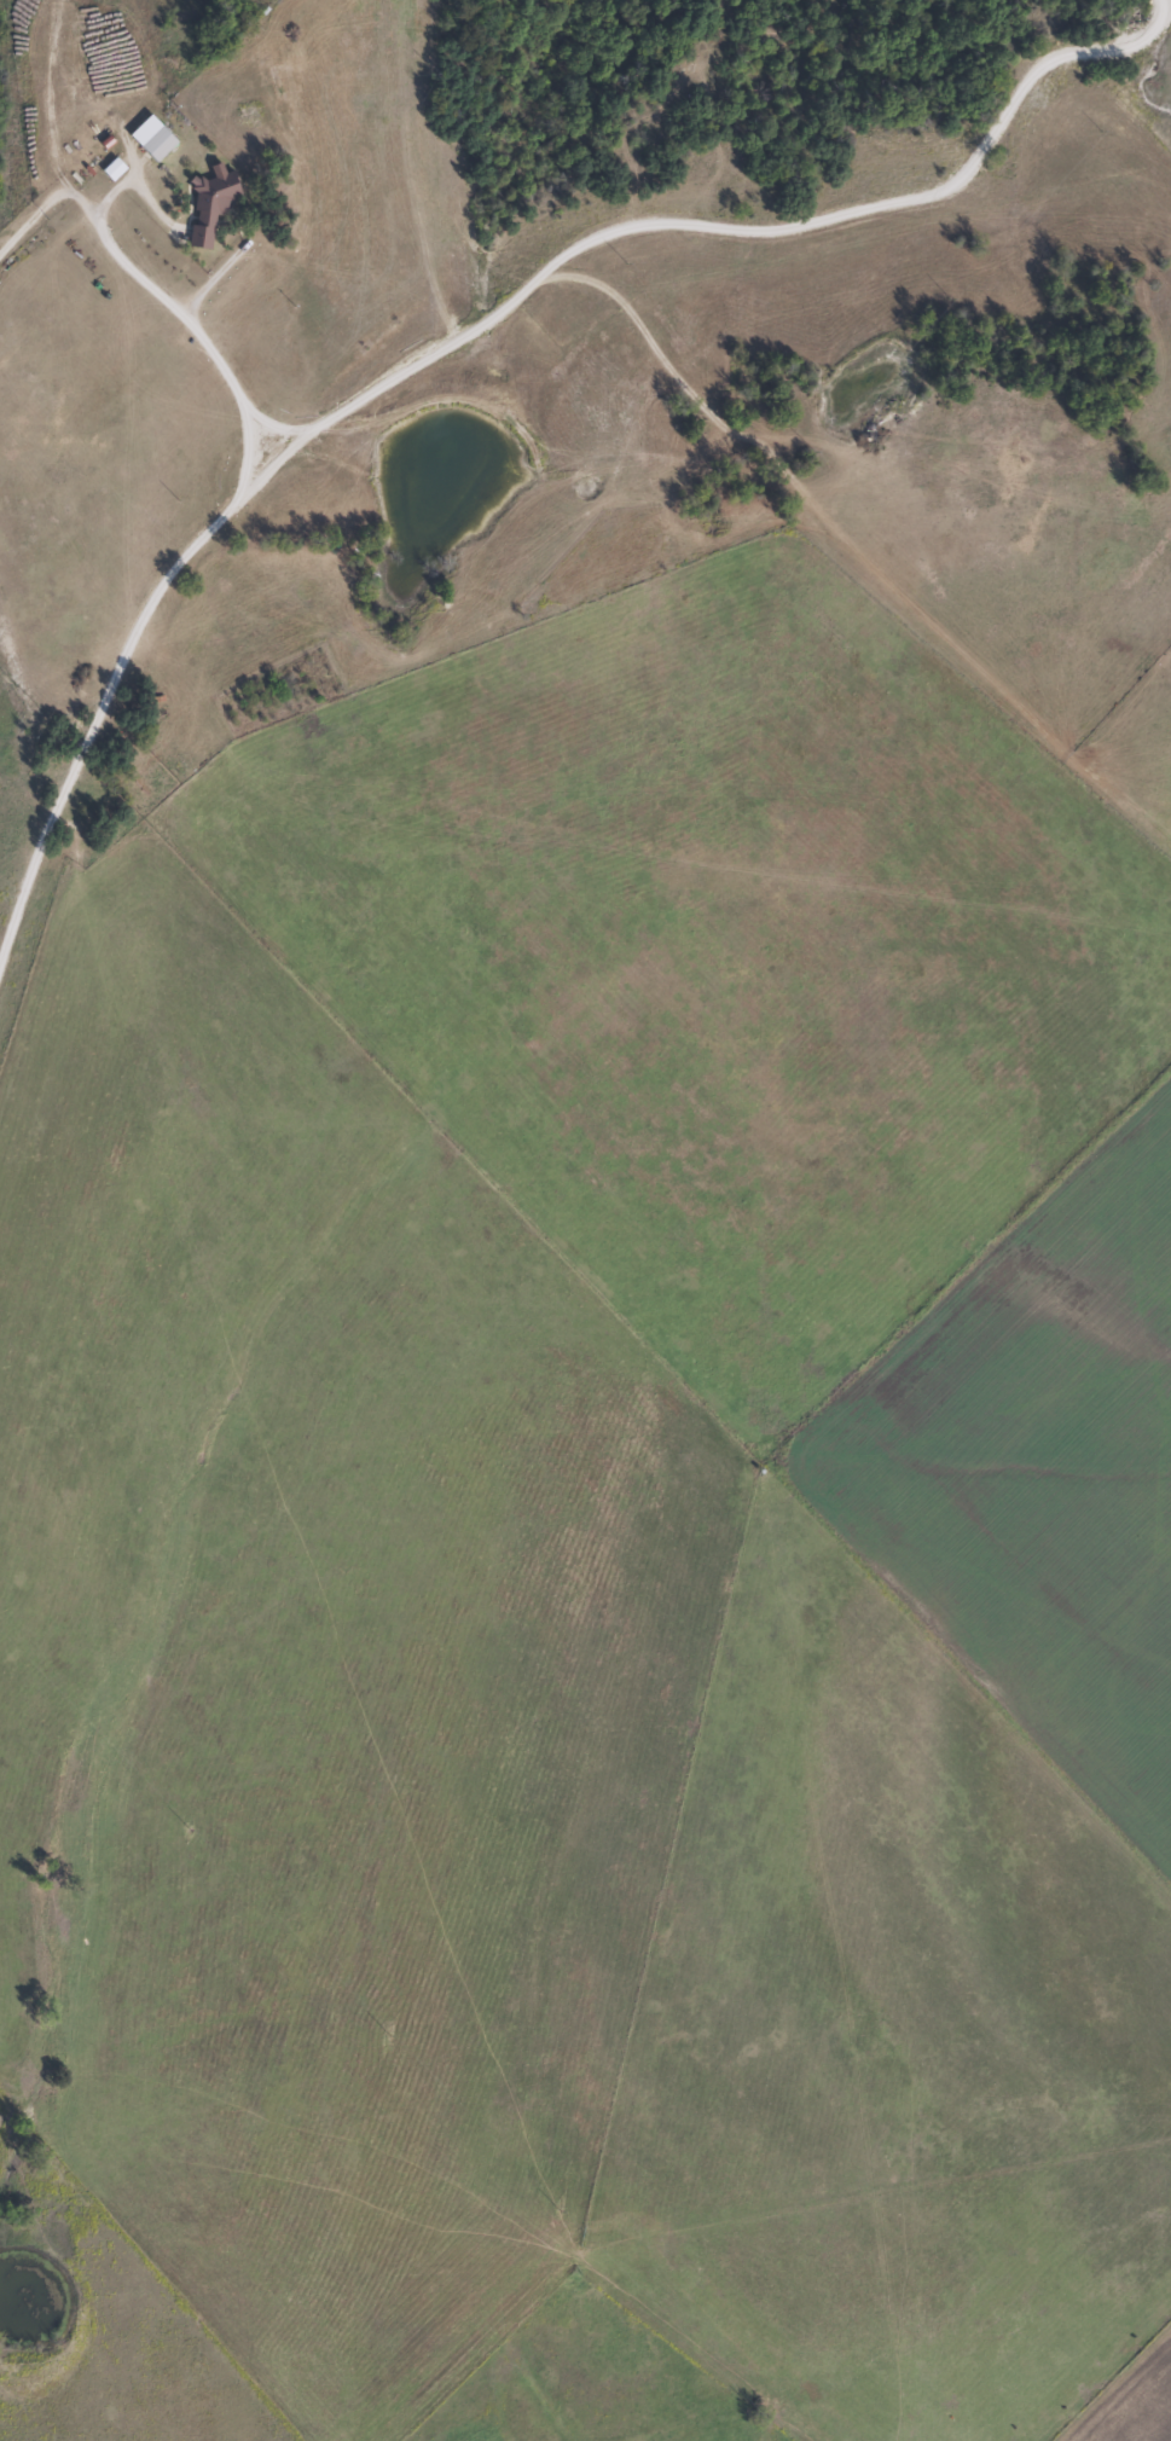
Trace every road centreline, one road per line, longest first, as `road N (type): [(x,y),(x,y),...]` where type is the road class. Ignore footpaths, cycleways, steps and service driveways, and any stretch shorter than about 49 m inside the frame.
road 1 (residential): [(0,1042),(100,775),(150,570),(242,521),(303,404),(482,311),(852,192),(1159,21),(1159,0)]
road 2 (residential): [(135,236),(132,539),(150,570)]
road 3 (residential): [(135,236),(79,162),(64,76),(67,0)]
road 4 (residential): [(303,404),(187,297),(135,236)]

